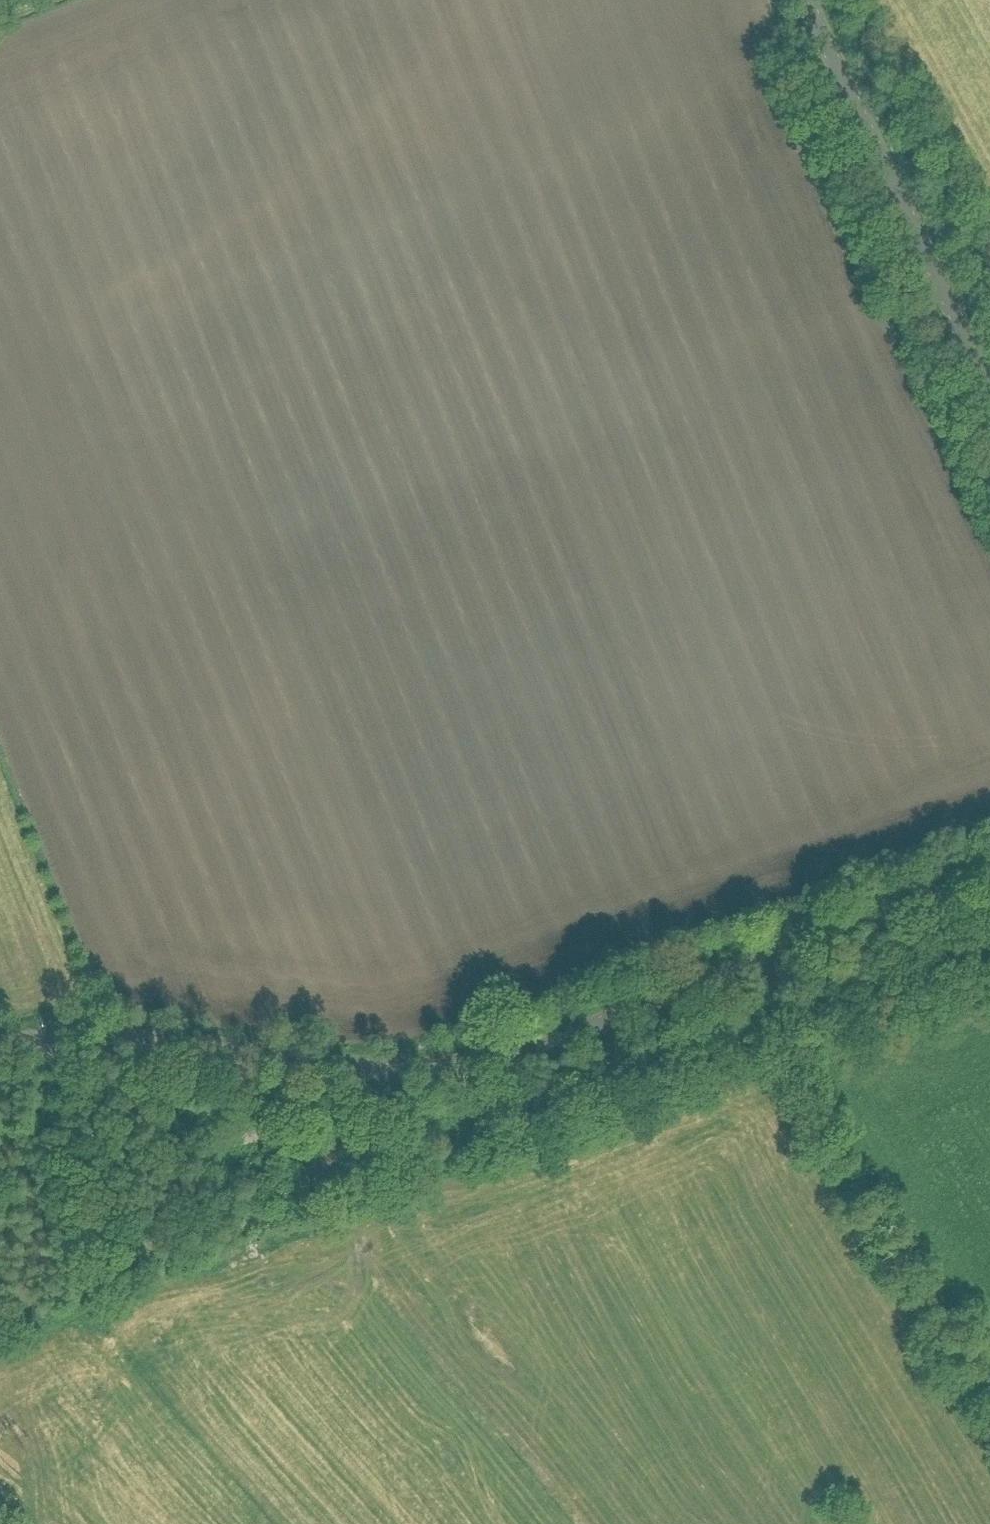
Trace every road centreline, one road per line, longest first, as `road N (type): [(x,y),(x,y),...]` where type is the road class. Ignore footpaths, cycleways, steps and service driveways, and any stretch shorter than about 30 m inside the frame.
road 1 (tertiary): [(0,1051),(30,1043),(462,1068),(516,1058),(989,875)]
road 2 (tertiary): [(989,401),(810,0)]

